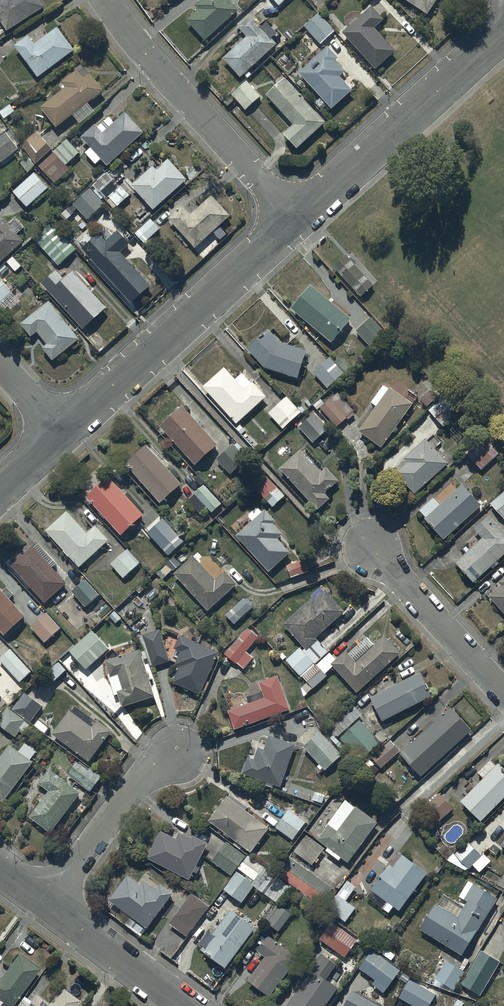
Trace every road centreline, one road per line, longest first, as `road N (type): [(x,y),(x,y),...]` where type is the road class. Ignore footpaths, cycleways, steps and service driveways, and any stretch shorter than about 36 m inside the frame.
road 1 (residential): [(63,435),(296,222)]
road 2 (residential): [(296,222),(107,0)]
road 3 (residential): [(296,222),(503,32)]
road 4 (residential): [(44,903),(166,749)]
road 5 (residential): [(503,692),(375,557)]
road 6 (residential): [(183,1005),(44,903)]

